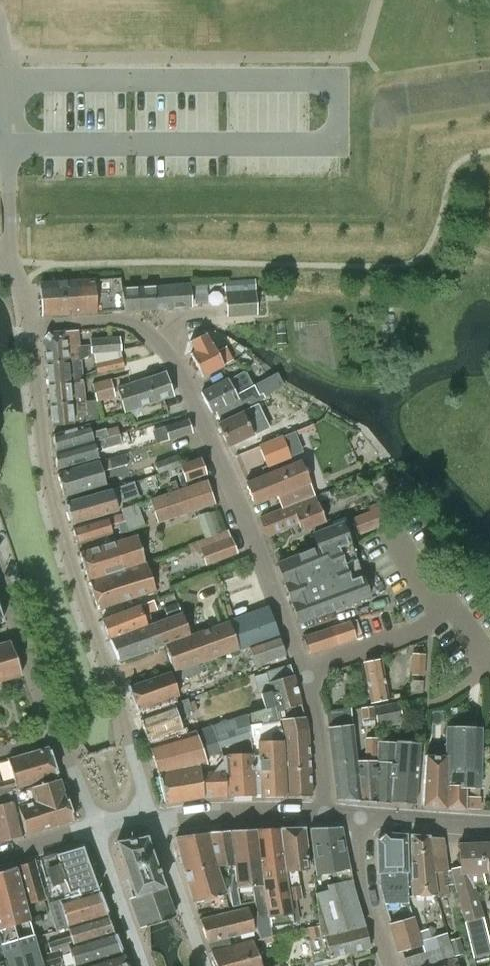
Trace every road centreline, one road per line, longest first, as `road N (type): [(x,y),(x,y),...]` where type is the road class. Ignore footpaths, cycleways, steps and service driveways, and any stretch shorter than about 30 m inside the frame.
road 1 (residential): [(326,812),(304,668),(189,387),(139,325),(118,318),(30,325)]
road 2 (residential): [(153,823),(47,481),(30,325)]
road 3 (residential): [(0,580),(95,827)]
road 4 (unclassified): [(11,263),(0,66)]
road 5 (tertiary): [(153,823),(326,812)]
road 6 (residential): [(389,965),(360,815)]
road 7 (residential): [(204,965),(153,823)]
road 8 (residential): [(95,827),(143,965)]
road 9 (tertiary): [(360,815),(489,824)]

